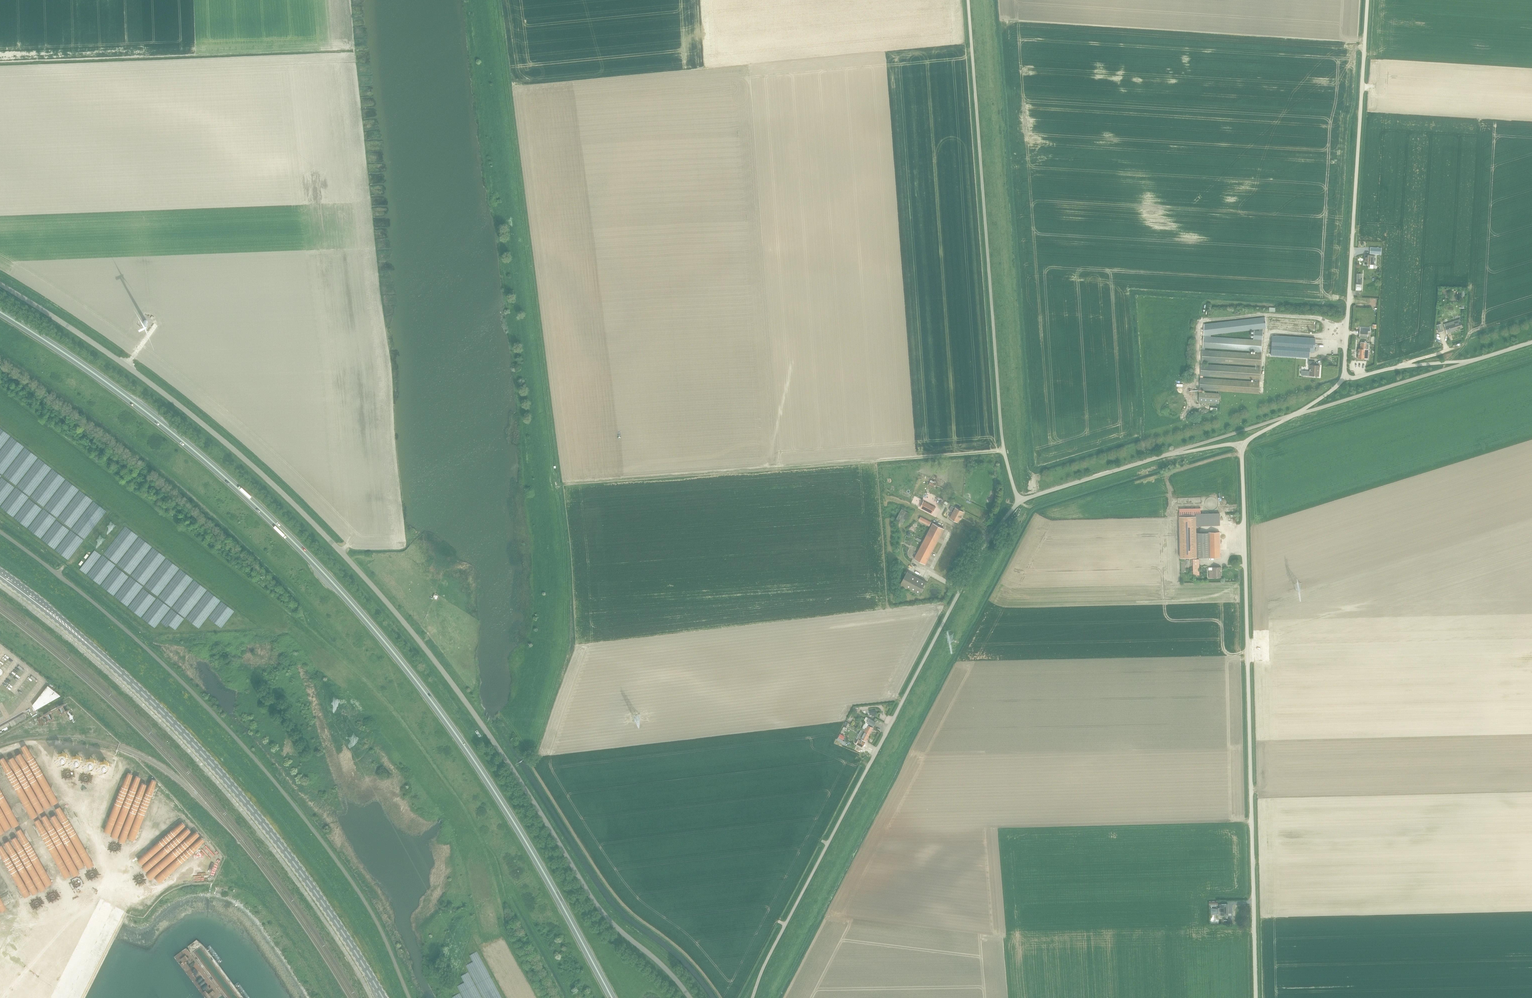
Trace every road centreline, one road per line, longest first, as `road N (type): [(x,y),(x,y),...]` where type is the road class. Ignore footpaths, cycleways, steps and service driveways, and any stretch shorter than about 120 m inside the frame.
road 1 (unclassified): [(690,997),(604,916),(484,727),(327,536),(169,398),(0,285)]
road 2 (trunk): [(612,997),(481,771),(338,588),(170,431),(0,312)]
road 3 (unclassified): [(410,997),(357,889),(237,738),(104,612),(0,531)]
road 4 (secondary): [(0,576),(123,675),(202,754),(282,848),(382,997)]
road 5 (unclassified): [(752,997),(967,577),(1019,500)]
road 6 (unclassified): [(1256,997),(1243,447)]
road 7 (unclassified): [(1019,500),(998,405),(966,0)]
road 8 (unclassified): [(1345,376),(1365,0)]
road 9 (unclassified): [(1301,413),(1468,361)]
road 10 (unclassified): [(1019,500),(1170,453)]
road 11 (unclassified): [(1170,453),(1287,417)]

